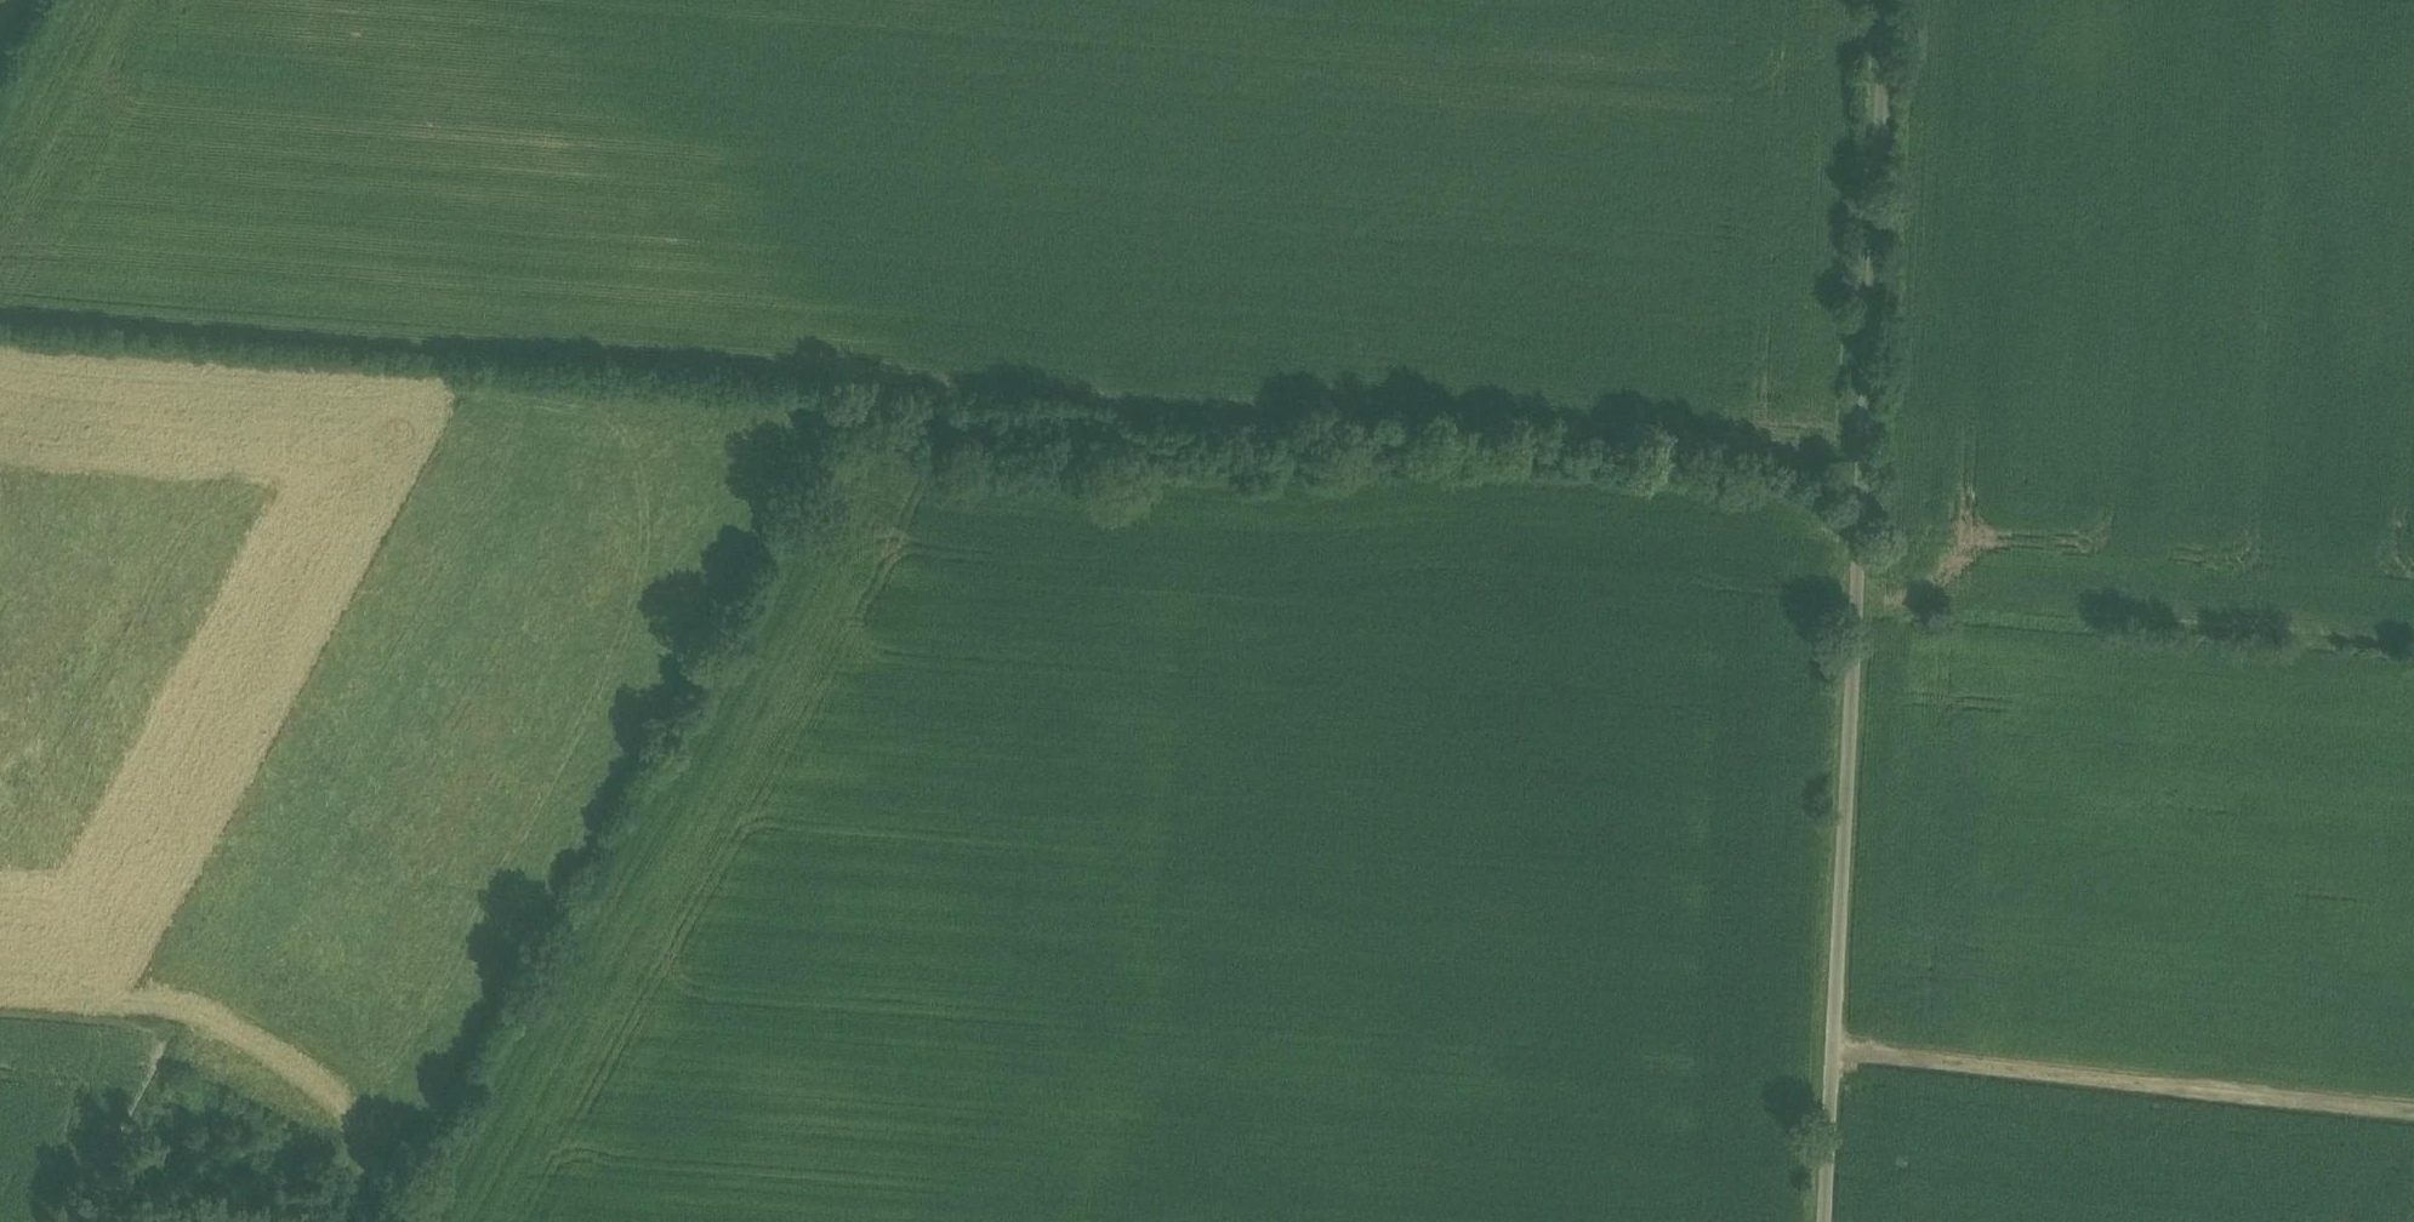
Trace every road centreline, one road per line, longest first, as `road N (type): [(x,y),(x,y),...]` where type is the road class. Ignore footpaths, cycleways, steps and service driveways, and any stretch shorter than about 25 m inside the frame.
road 1 (unclassified): [(1826,1221),(1890,0)]

